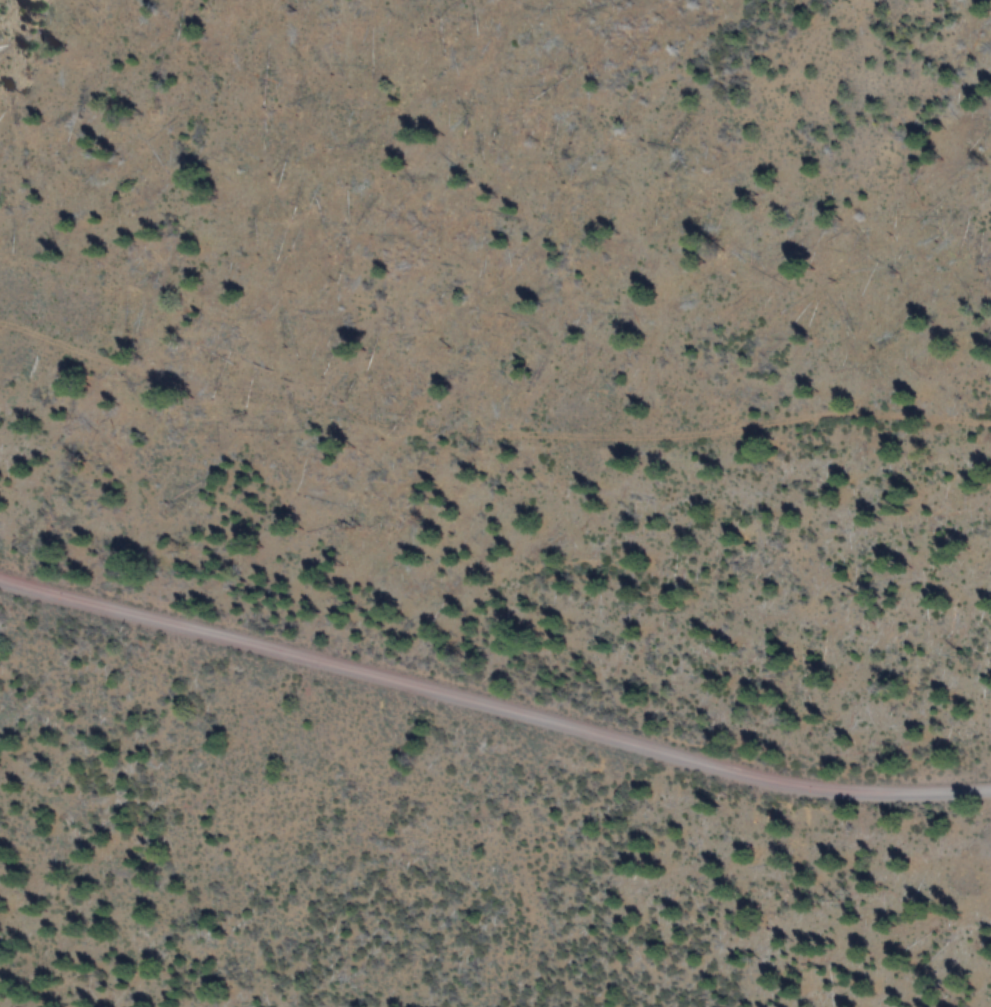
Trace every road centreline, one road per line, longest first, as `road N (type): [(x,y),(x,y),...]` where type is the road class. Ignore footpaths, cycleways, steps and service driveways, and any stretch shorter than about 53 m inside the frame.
road 1 (residential): [(990,794),(780,782),(0,581)]
road 2 (track): [(0,337),(247,394),(427,421),(650,432),(803,417),(990,420)]

